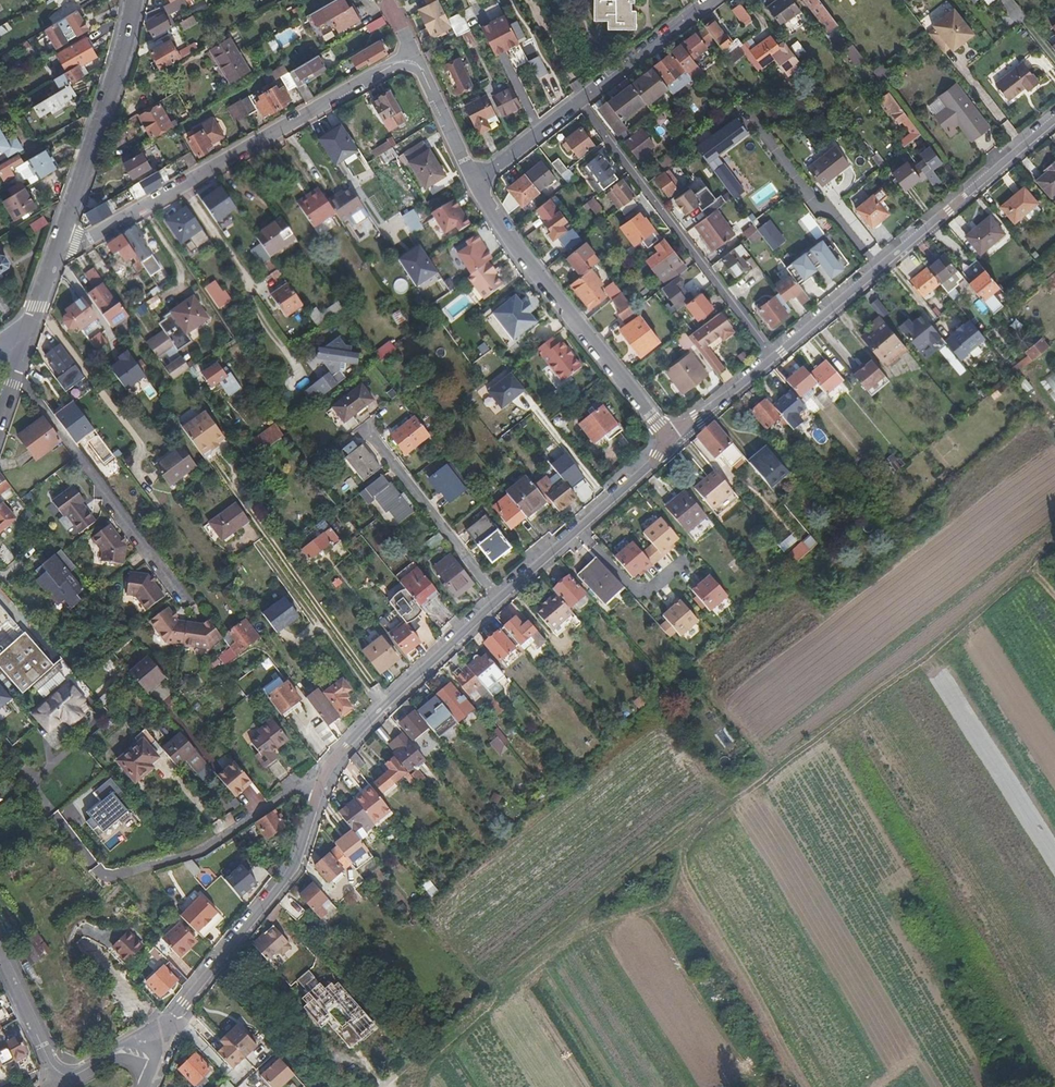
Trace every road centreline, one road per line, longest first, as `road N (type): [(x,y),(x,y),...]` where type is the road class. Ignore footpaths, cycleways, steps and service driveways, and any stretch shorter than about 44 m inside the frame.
road 1 (track): [(1054,540),(387,1086)]
road 2 (residential): [(667,438),(659,457),(351,741),(322,789)]
road 3 (residential): [(407,59),(92,239),(59,240)]
road 4 (residential): [(1054,120),(774,358)]
road 5 (residential): [(322,789),(299,869),(175,1016),(155,1060)]
road 6 (residential): [(667,438),(506,235),(475,182)]
road 7 (residential): [(581,103),(774,358)]
road 8 (residential): [(187,608),(14,376)]
road 9 (residential): [(133,0),(59,240)]
road 10 (residential): [(0,958),(63,1081),(120,1050),(155,1060)]
road 11 (residential): [(322,789),(293,784),(202,848),(125,871)]
road 12 (residential): [(191,198),(300,370)]
road 13 (residential): [(581,103),(712,0)]
road 14 (residential): [(475,182),(420,69),(407,59)]
road 15 (residential): [(774,358),(667,438)]
road 16 (residential): [(475,182),(581,103)]

